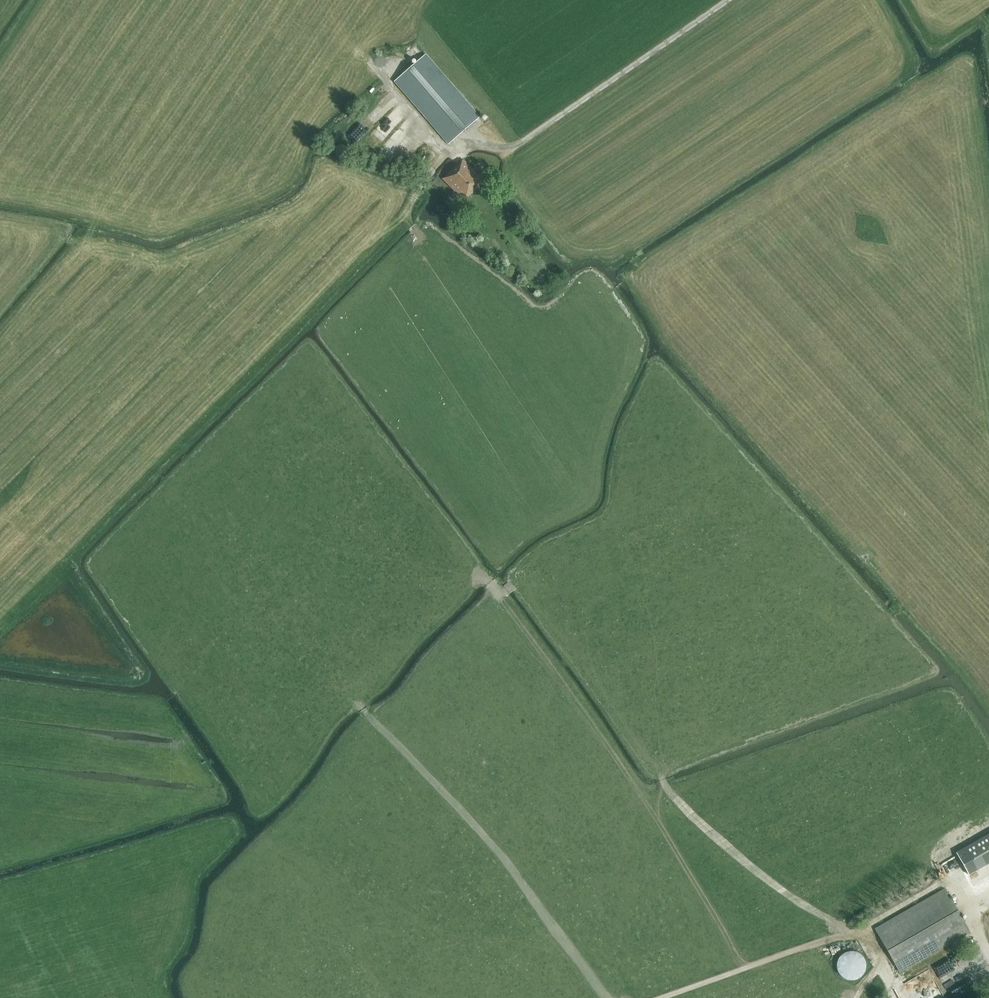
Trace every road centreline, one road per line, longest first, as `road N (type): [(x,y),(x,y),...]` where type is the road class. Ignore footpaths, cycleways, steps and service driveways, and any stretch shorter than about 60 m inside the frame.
road 1 (track): [(988,955),(948,882),(869,925),(664,997)]

